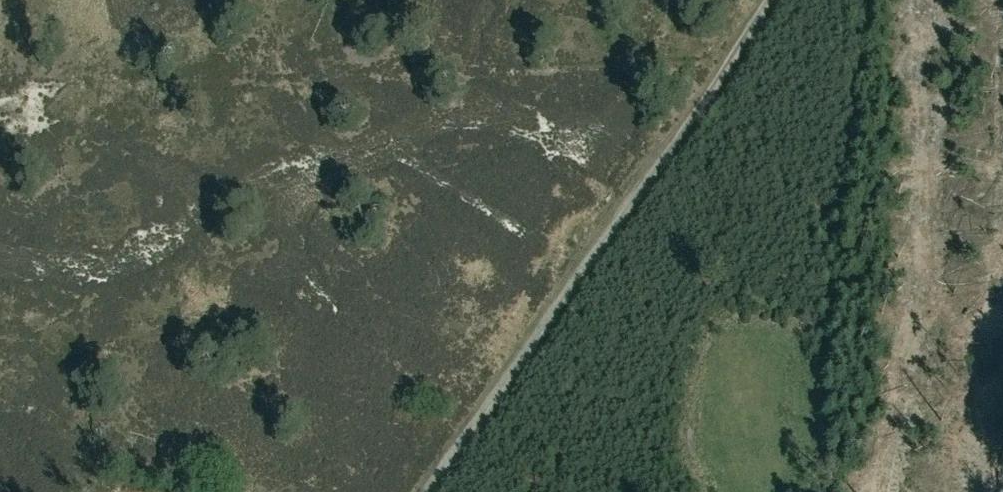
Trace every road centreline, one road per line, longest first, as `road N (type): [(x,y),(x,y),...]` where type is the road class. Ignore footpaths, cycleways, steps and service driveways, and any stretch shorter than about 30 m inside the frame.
road 1 (track): [(758,0),(733,51),(417,491)]

